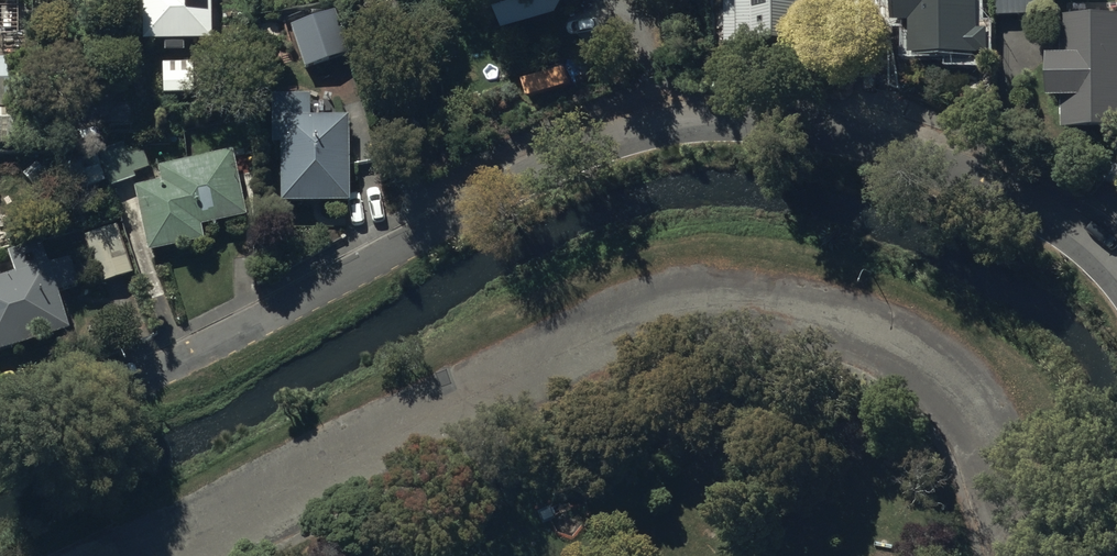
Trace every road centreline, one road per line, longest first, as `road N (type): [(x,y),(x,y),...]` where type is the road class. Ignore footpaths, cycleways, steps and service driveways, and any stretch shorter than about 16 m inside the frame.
road 1 (unclassified): [(0,430),(211,345),(559,161),(645,131),(731,117),(821,128),(907,151),(1054,216),(1116,260)]

